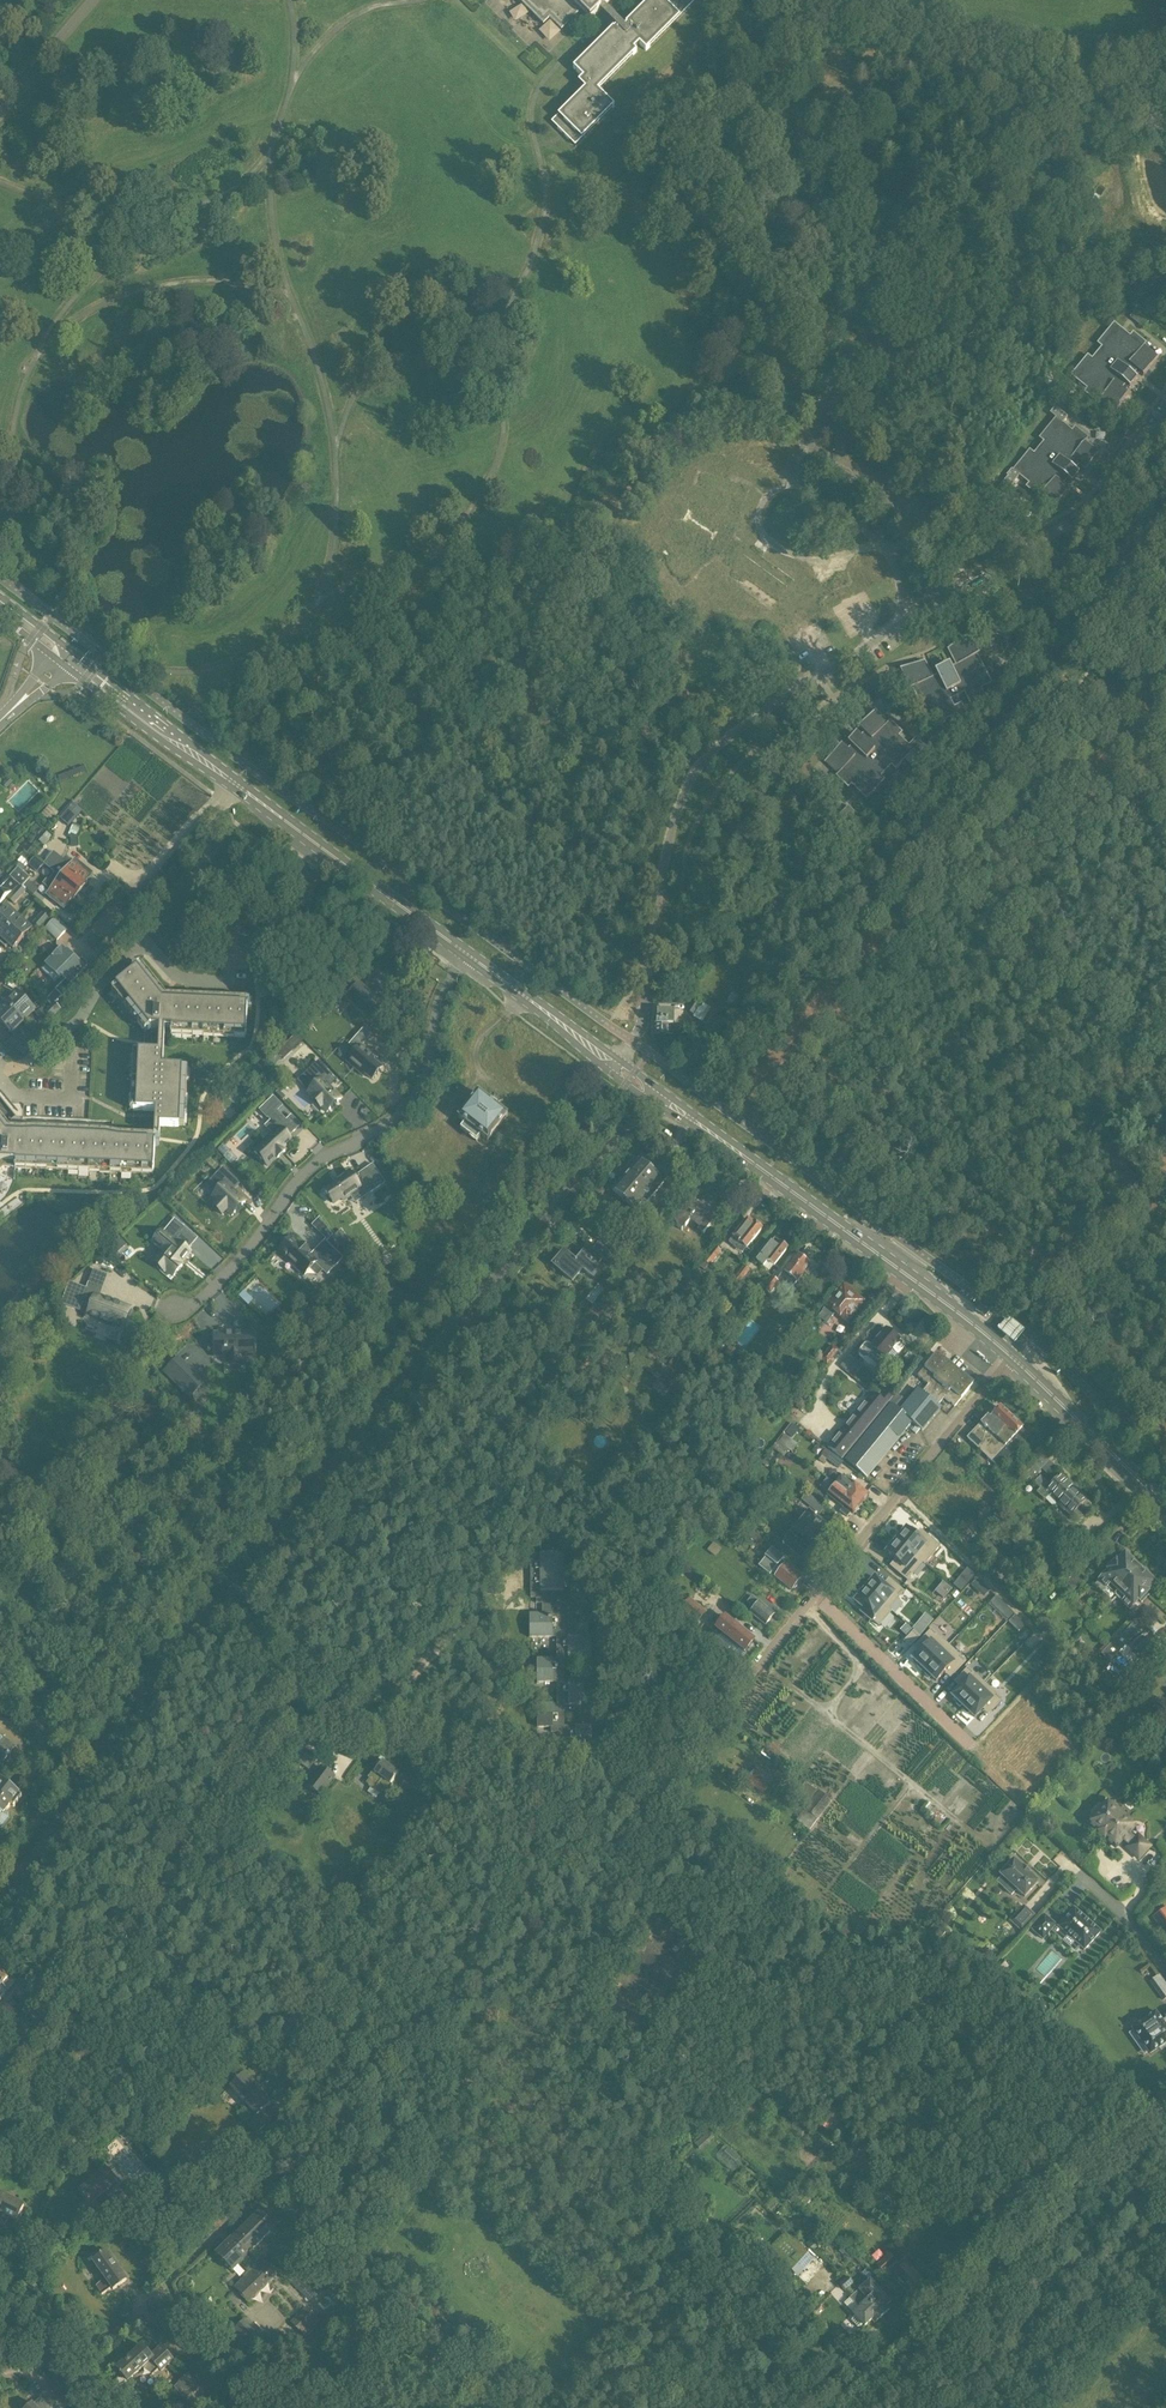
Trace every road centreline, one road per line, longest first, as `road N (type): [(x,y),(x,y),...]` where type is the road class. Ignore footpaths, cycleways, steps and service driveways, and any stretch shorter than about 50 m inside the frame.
road 1 (tertiary): [(0,1906),(130,1701),(629,1122)]
road 2 (residential): [(634,1042),(677,817),(691,779),(716,747),(901,617),(1033,553),(1085,516),(1128,470),(1165,407)]
road 3 (track): [(648,973),(636,954),(601,932),(487,795),(473,750),(510,714),(602,542),(660,467),(703,441),(747,428),(785,429),(810,441)]
road 4 (primary): [(466,953),(65,657)]
road 5 (residential): [(466,953),(440,999),(420,1089),(403,1112),(296,1182),(222,1281),(167,1305)]
road 6 (track): [(1165,2106),(827,2407)]
road 7 (primary): [(1014,1359),(650,1092)]
road 8 (residential): [(1014,1359),(815,1596)]
road 9 (residential): [(815,1596),(662,1783)]
road 10 (track): [(581,1791),(454,1747),(364,1739)]
road 11 (residential): [(969,1745),(815,1596)]
road 12 (primary): [(1165,1505),(1014,1359)]
road 13 (primary): [(615,1066),(466,953)]

